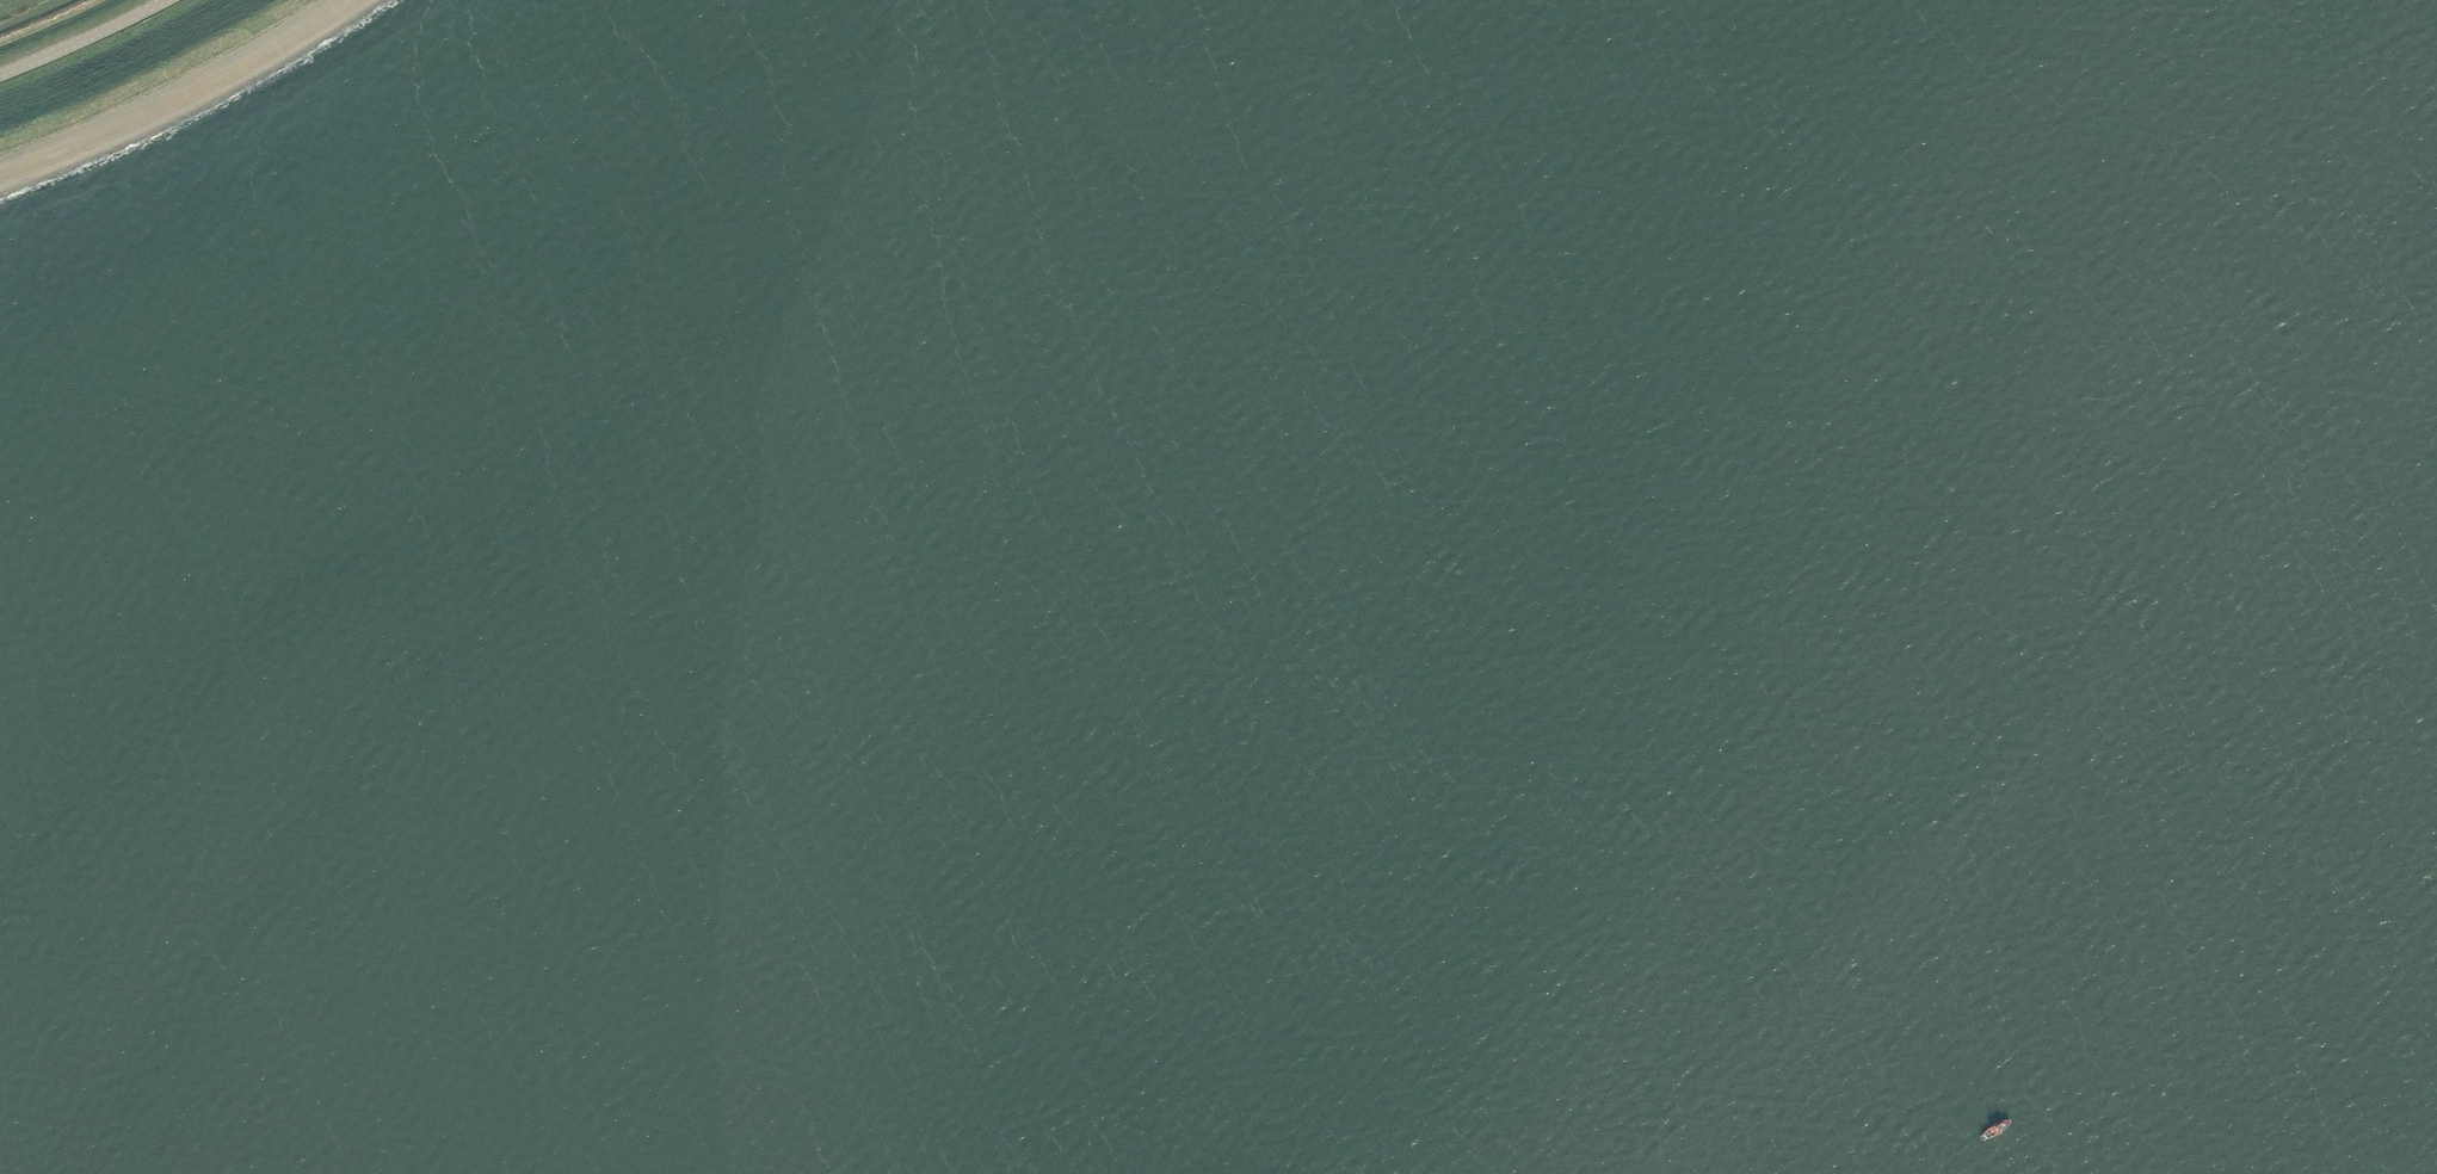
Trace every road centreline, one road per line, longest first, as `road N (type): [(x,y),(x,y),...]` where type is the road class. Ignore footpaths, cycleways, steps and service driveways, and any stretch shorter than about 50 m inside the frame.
road 1 (tertiary): [(0,74),(165,0)]

